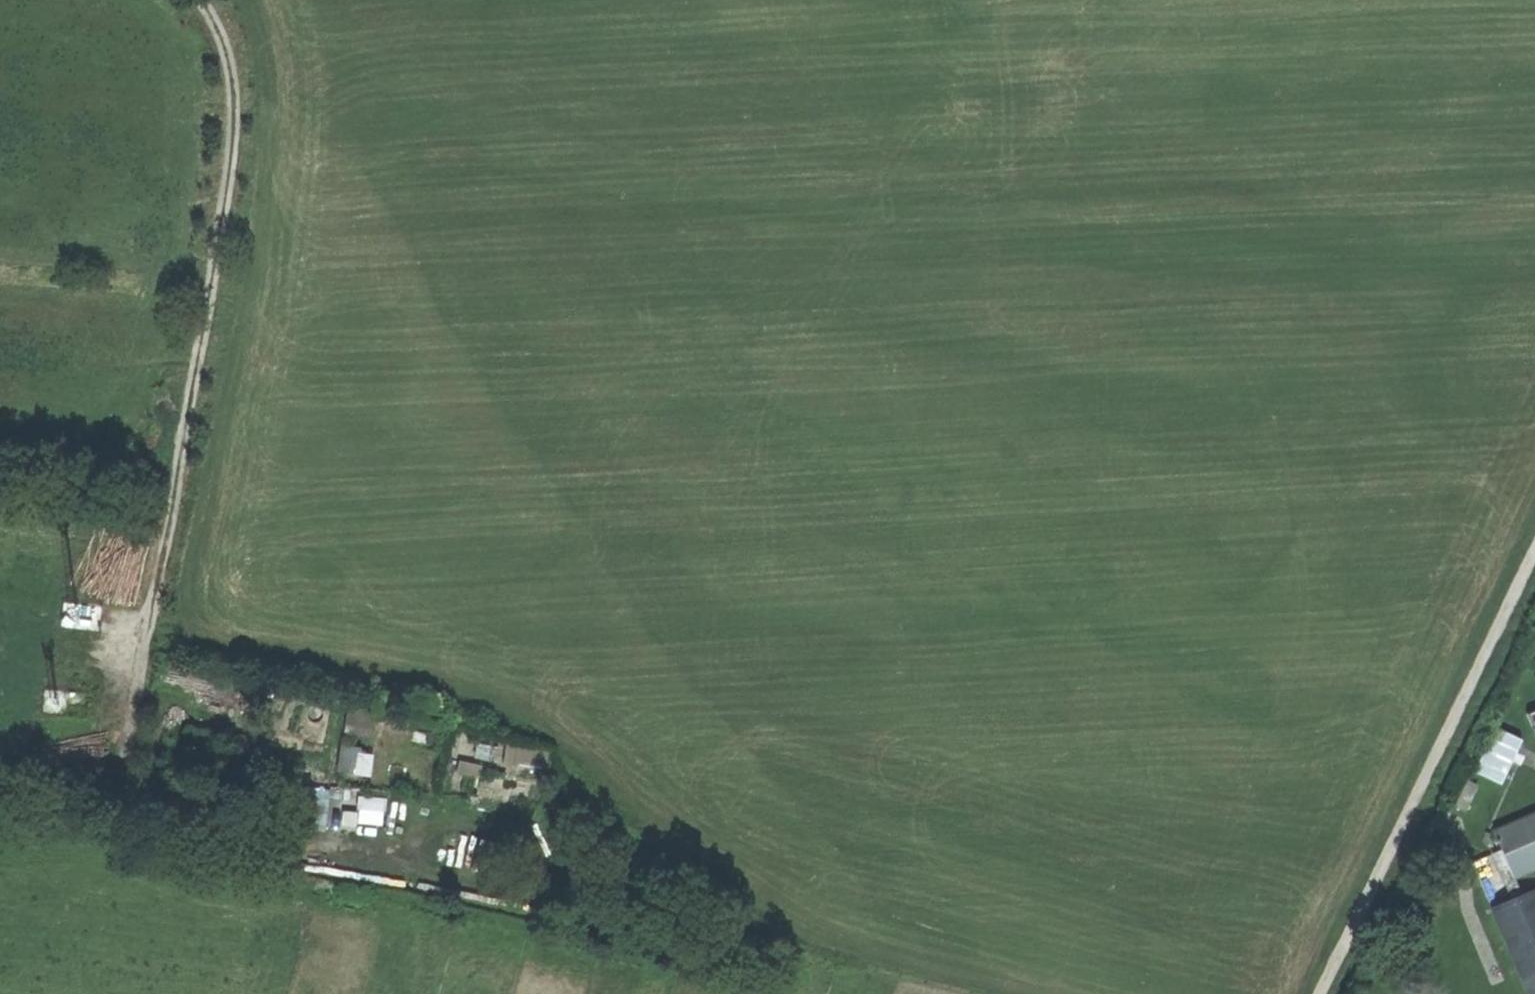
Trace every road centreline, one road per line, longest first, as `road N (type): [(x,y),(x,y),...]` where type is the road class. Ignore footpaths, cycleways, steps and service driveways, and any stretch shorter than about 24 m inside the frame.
road 1 (track): [(200,0),(233,83),(131,738),(132,793),(160,813),(353,853)]
road 2 (track): [(1321,993),(1534,560)]

